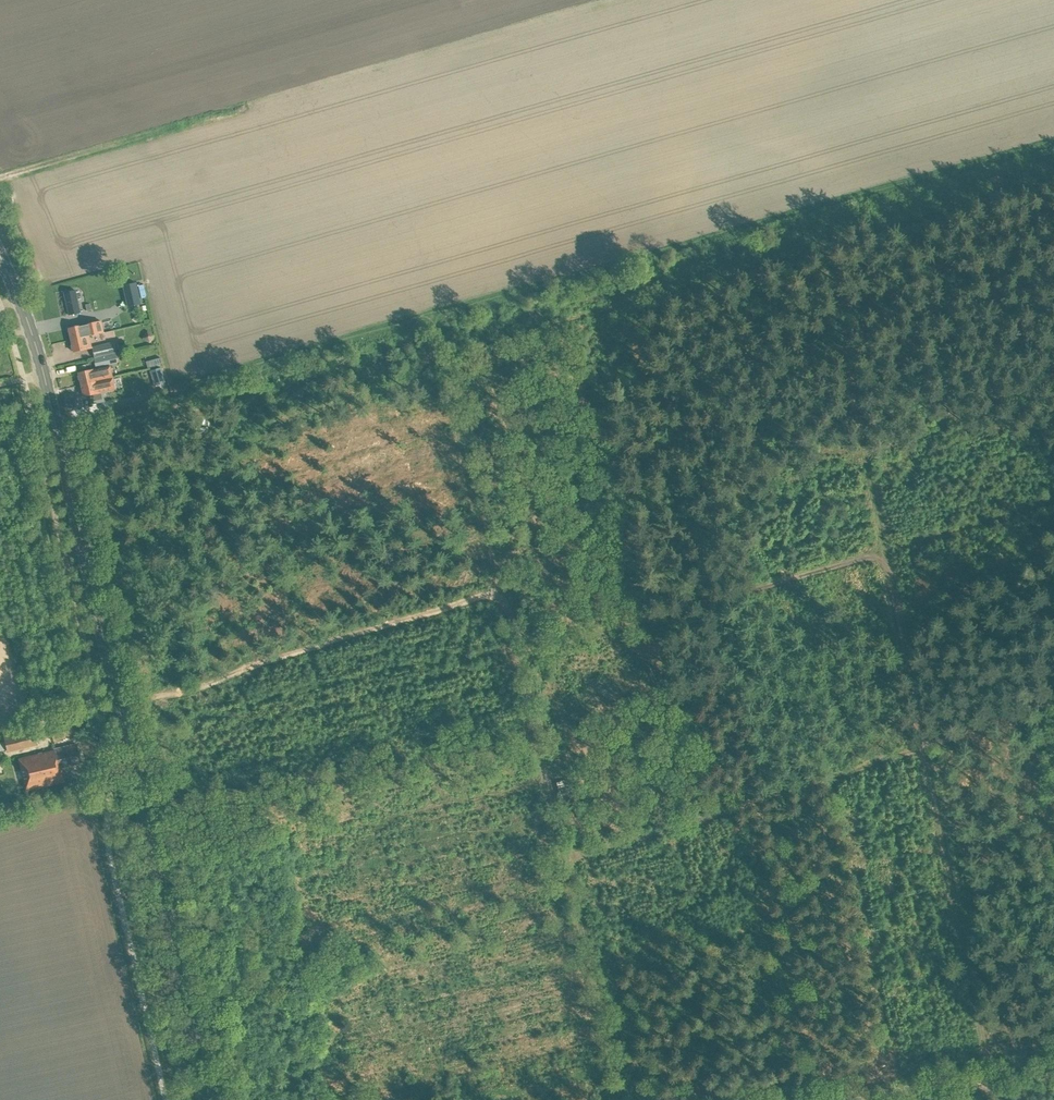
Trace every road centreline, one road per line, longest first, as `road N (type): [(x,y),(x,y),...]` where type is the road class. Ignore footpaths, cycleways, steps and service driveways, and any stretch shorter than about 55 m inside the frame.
road 1 (track): [(170,389),(1053,136)]
road 2 (secondary): [(209,1099),(46,383),(0,258)]
road 3 (track): [(990,1099),(883,546),(817,251)]
road 4 (track): [(620,1099),(432,314)]
road 5 (track): [(99,708),(500,586)]
road 6 (track): [(515,650),(883,546)]
road 7 (track): [(566,855),(921,740)]
road 8 (track): [(867,1099),(1053,1058)]

